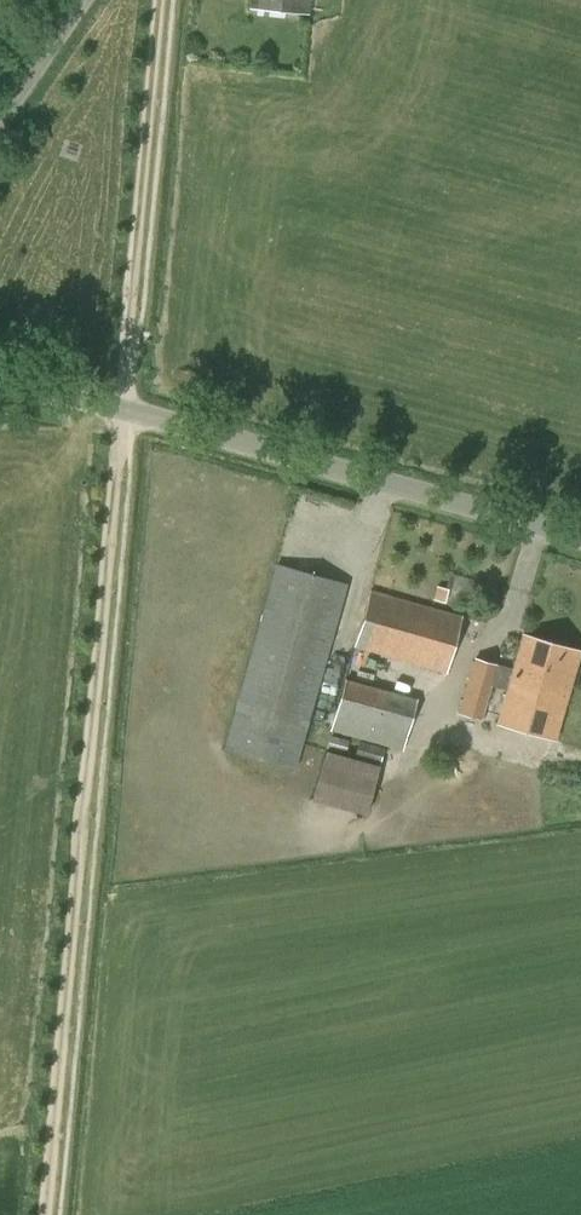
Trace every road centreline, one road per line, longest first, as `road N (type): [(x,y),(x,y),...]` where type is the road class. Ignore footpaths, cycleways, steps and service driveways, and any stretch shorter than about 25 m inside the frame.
road 1 (track): [(45,1214),(155,0)]
road 2 (unclassified): [(580,540),(72,393),(0,389)]
road 3 (unclassified): [(0,117),(80,0)]

